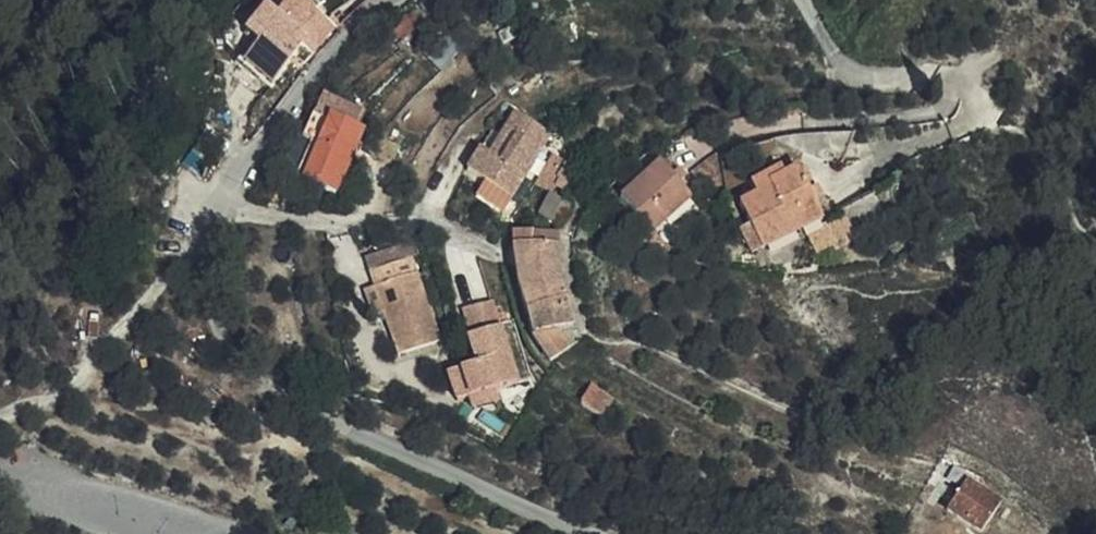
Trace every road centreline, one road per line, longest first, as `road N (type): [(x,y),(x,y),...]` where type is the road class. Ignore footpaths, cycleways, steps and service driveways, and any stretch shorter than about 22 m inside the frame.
road 1 (unclassified): [(592,533),(265,395),(217,339),(197,280),(198,239),(219,192),(360,28),(398,0)]

